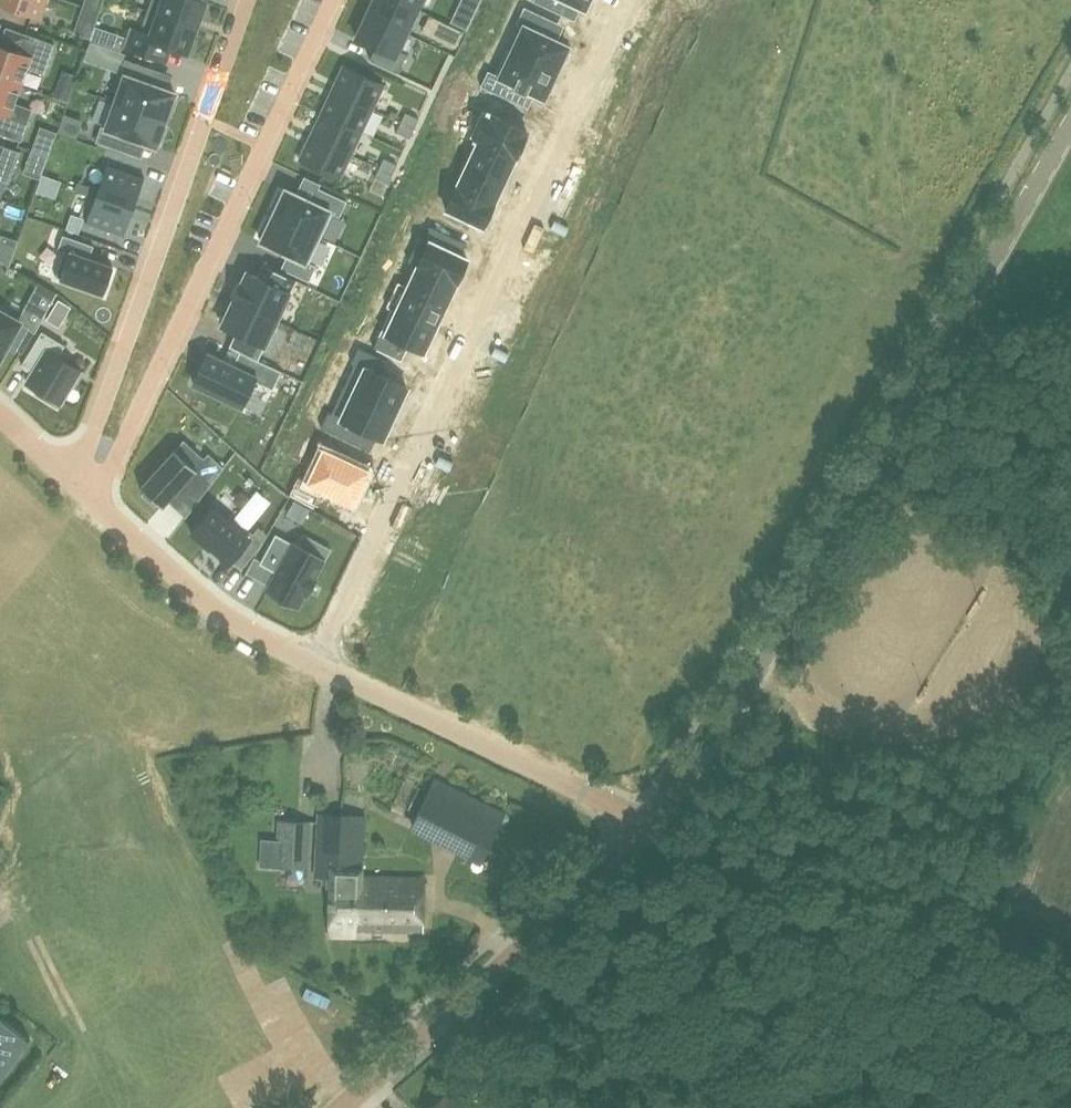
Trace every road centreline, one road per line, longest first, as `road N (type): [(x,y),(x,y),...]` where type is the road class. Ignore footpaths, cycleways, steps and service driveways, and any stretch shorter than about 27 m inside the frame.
road 1 (tertiary): [(643,833),(681,793),(772,660),(1070,120)]
road 2 (residential): [(321,667),(628,0)]
road 3 (residential): [(96,502),(333,0)]
road 4 (residential): [(247,0),(75,483)]
road 5 (tertiary): [(342,1107),(643,833)]
road 6 (residential): [(321,667),(601,804),(643,833)]
road 7 (residential): [(96,502),(225,615),(321,667)]

